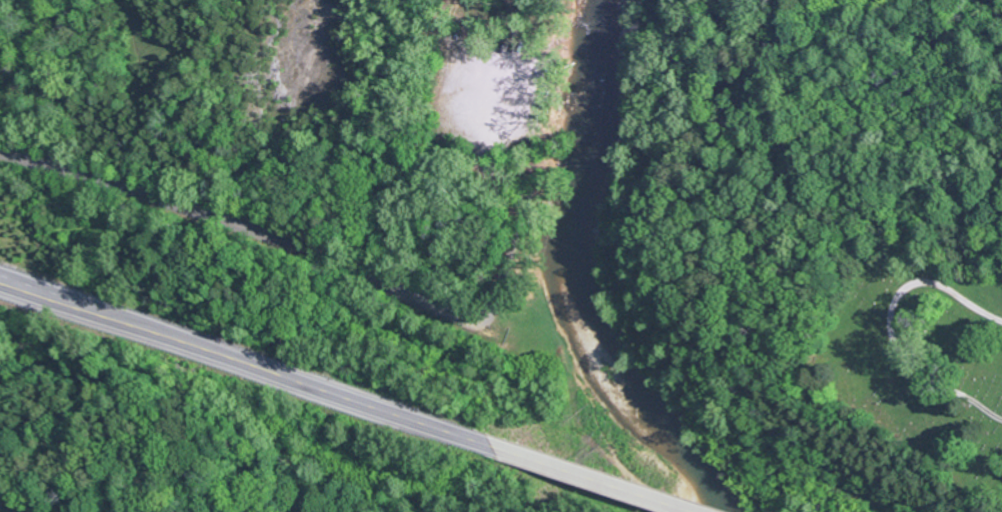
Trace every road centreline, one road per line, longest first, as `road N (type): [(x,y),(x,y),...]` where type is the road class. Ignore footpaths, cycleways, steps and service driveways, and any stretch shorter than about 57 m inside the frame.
road 1 (primary): [(497,445),(0,281)]
road 2 (primary): [(694,511),(497,445)]

